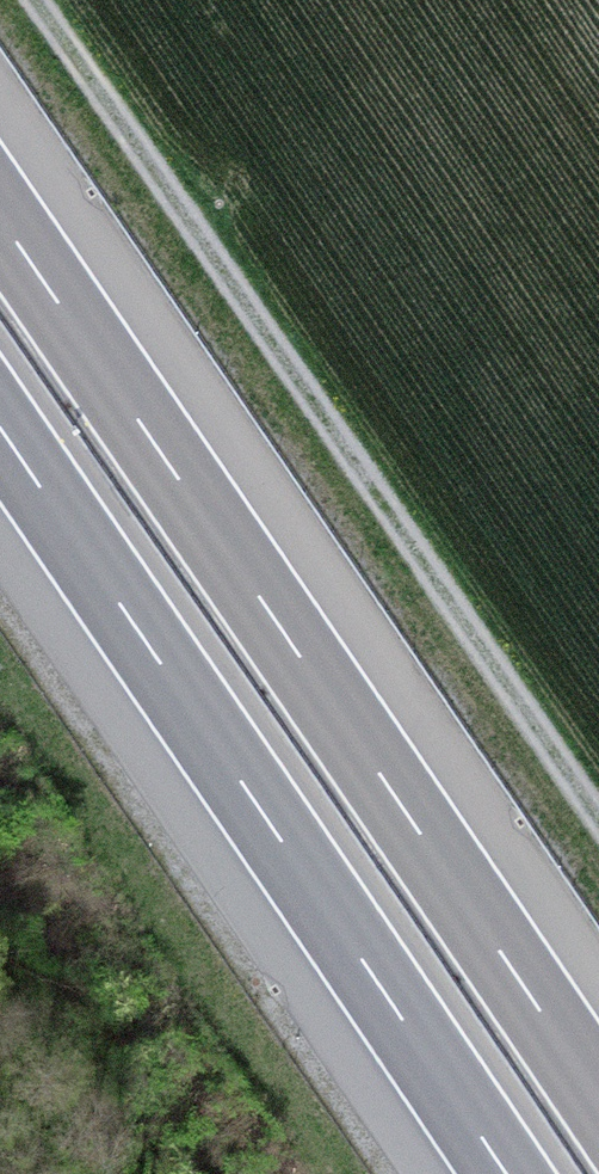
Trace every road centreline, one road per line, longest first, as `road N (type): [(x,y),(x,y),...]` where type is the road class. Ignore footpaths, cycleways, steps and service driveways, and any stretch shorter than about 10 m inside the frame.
road 1 (motorway): [(598,1100),(0,218)]
road 2 (track): [(34,0),(598,819)]
road 3 (motorway): [(0,428),(506,1173)]

